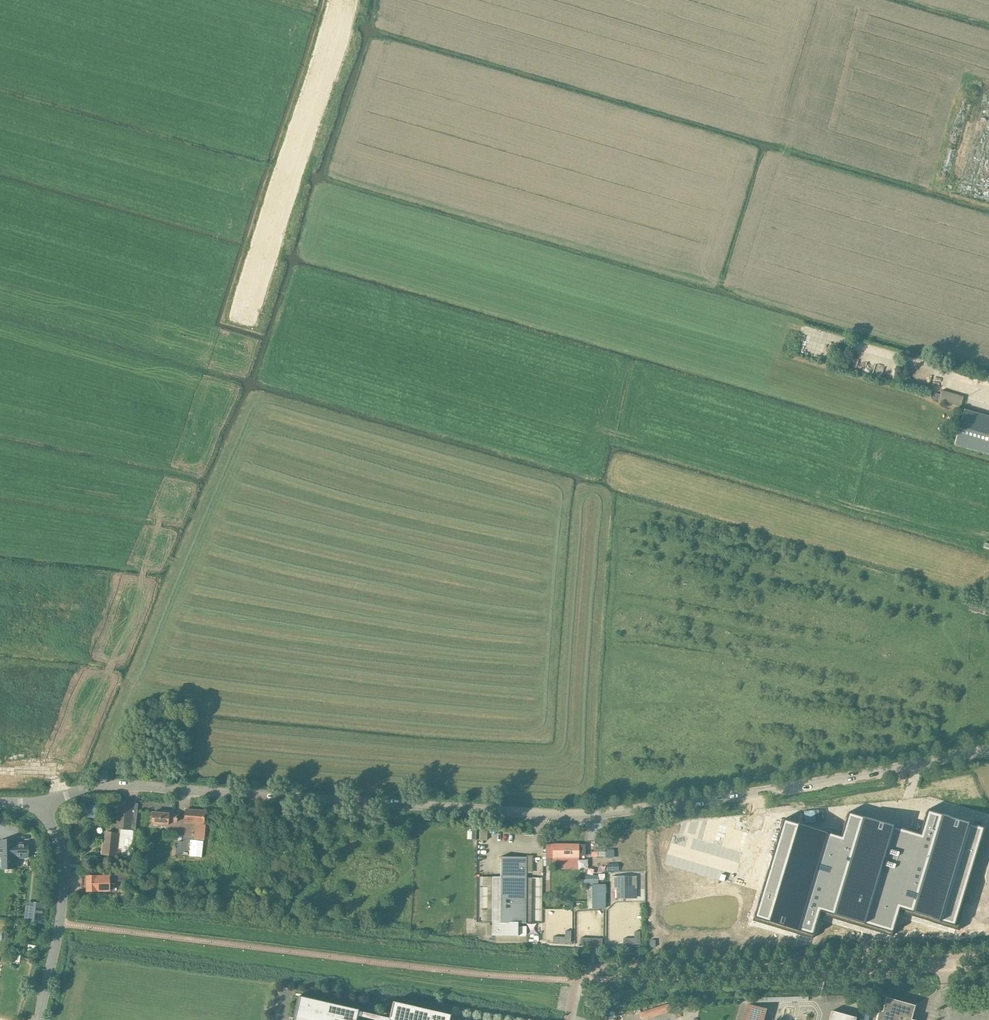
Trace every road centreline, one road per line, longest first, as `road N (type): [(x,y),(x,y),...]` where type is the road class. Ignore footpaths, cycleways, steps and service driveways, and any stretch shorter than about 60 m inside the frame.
road 1 (tertiary): [(42,803),(113,784),(588,815),(988,748)]
road 2 (unclassified): [(568,1019),(575,981),(594,967),(988,955)]
road 3 (unclassified): [(244,321),(344,0)]
road 4 (tertiary): [(38,1019),(63,881),(42,803)]

